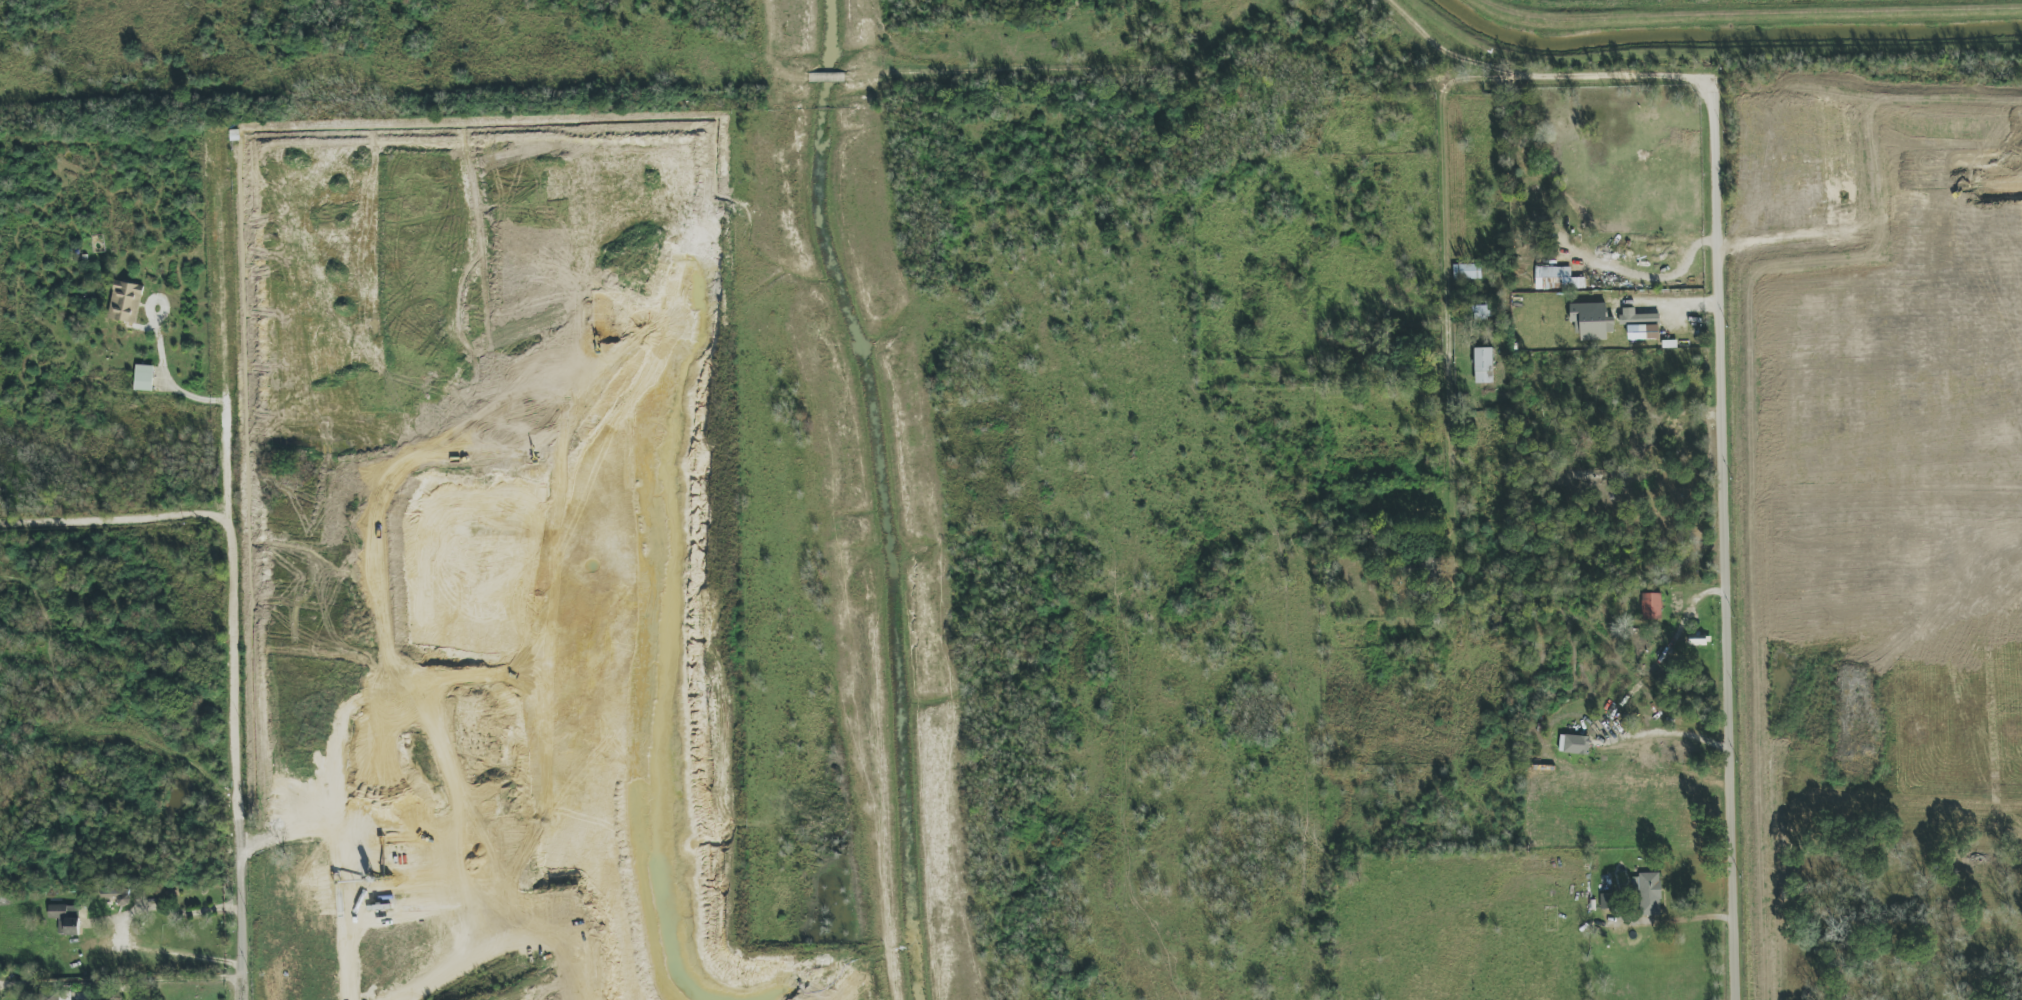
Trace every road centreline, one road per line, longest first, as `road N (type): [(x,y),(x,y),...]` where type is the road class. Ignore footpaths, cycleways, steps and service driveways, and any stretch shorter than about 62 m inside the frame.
road 1 (residential): [(1720,87),(1446,90),(1466,849)]
road 2 (residential): [(1720,87),(1741,999)]
road 3 (residential): [(243,999),(229,522),(241,136)]
road 4 (residential): [(240,884),(0,890)]

